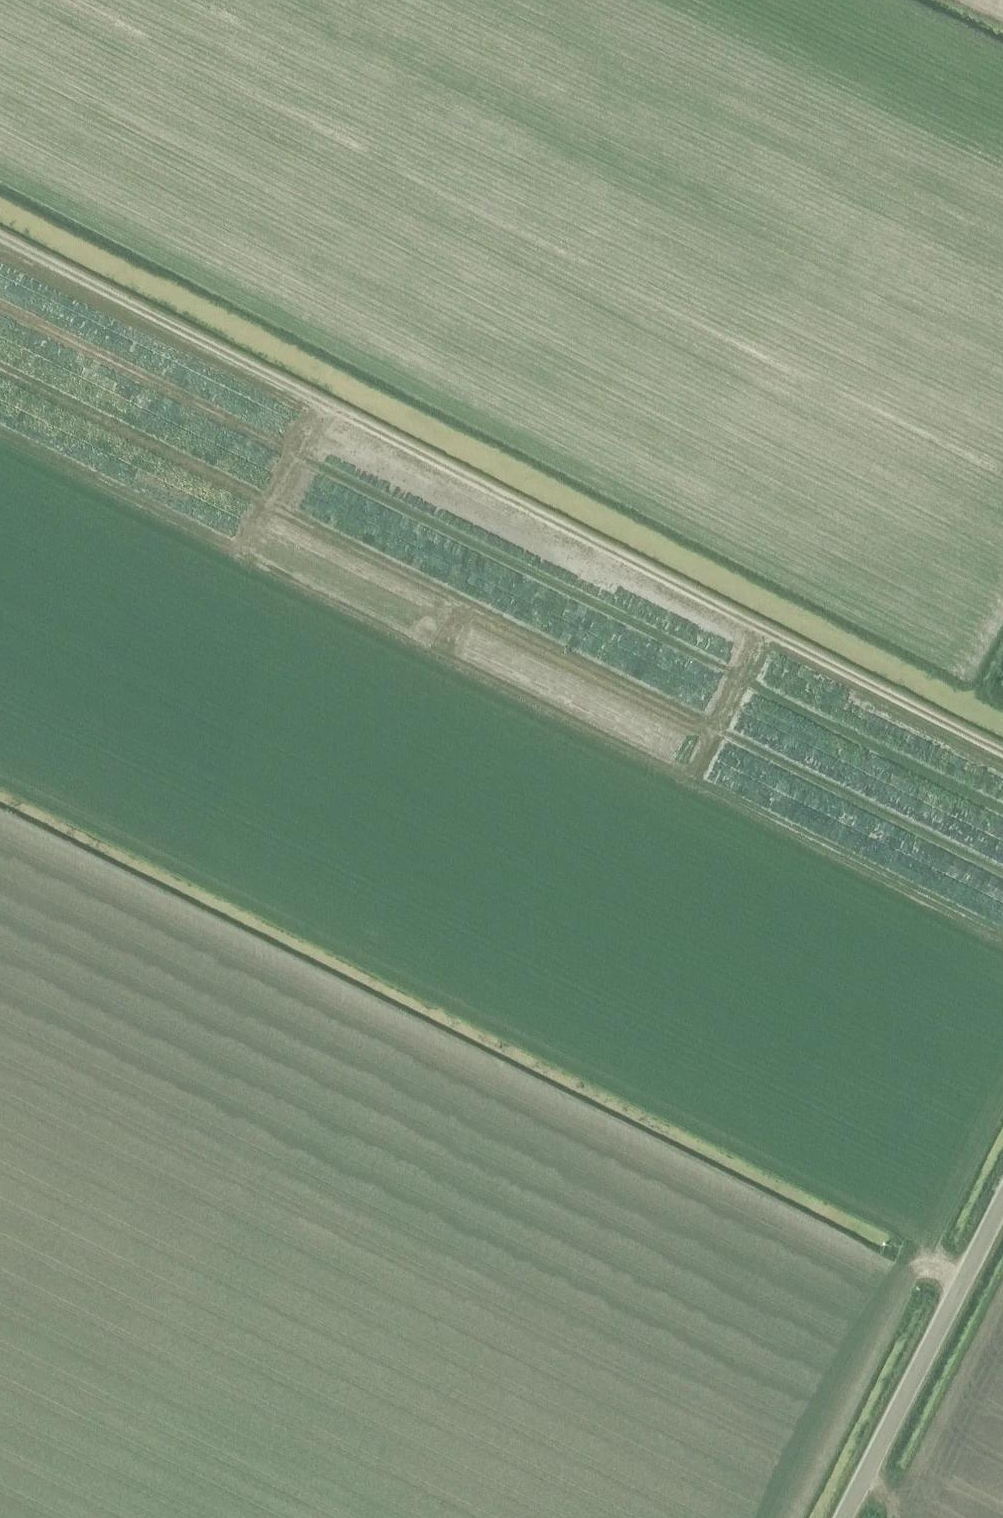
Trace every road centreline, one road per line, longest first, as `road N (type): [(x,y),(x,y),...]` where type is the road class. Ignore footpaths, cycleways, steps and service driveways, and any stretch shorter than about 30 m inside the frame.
road 1 (track): [(0,817),(901,1272),(904,1283),(790,1517)]
road 2 (unclassified): [(844,1517),(1002,1200)]
road 3 (track): [(863,1480),(891,1495),(908,1494),(1002,1307)]
road 4 (track): [(962,1283),(934,1267),(932,1240),(1002,1096)]

